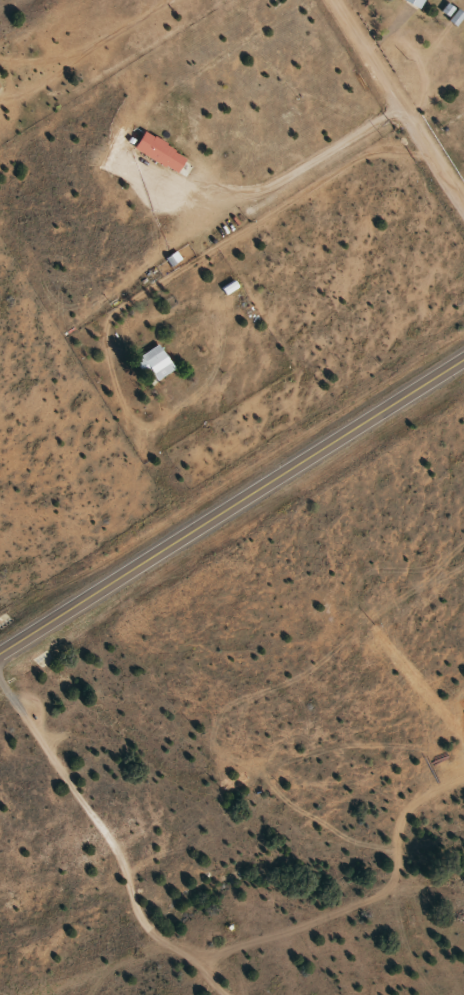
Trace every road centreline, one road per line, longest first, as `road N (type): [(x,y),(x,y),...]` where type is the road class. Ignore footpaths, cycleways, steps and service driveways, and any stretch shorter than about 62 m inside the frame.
road 1 (secondary): [(463,358),(0,653)]
road 2 (track): [(0,671),(277,994)]
road 3 (residential): [(463,206),(331,0)]

